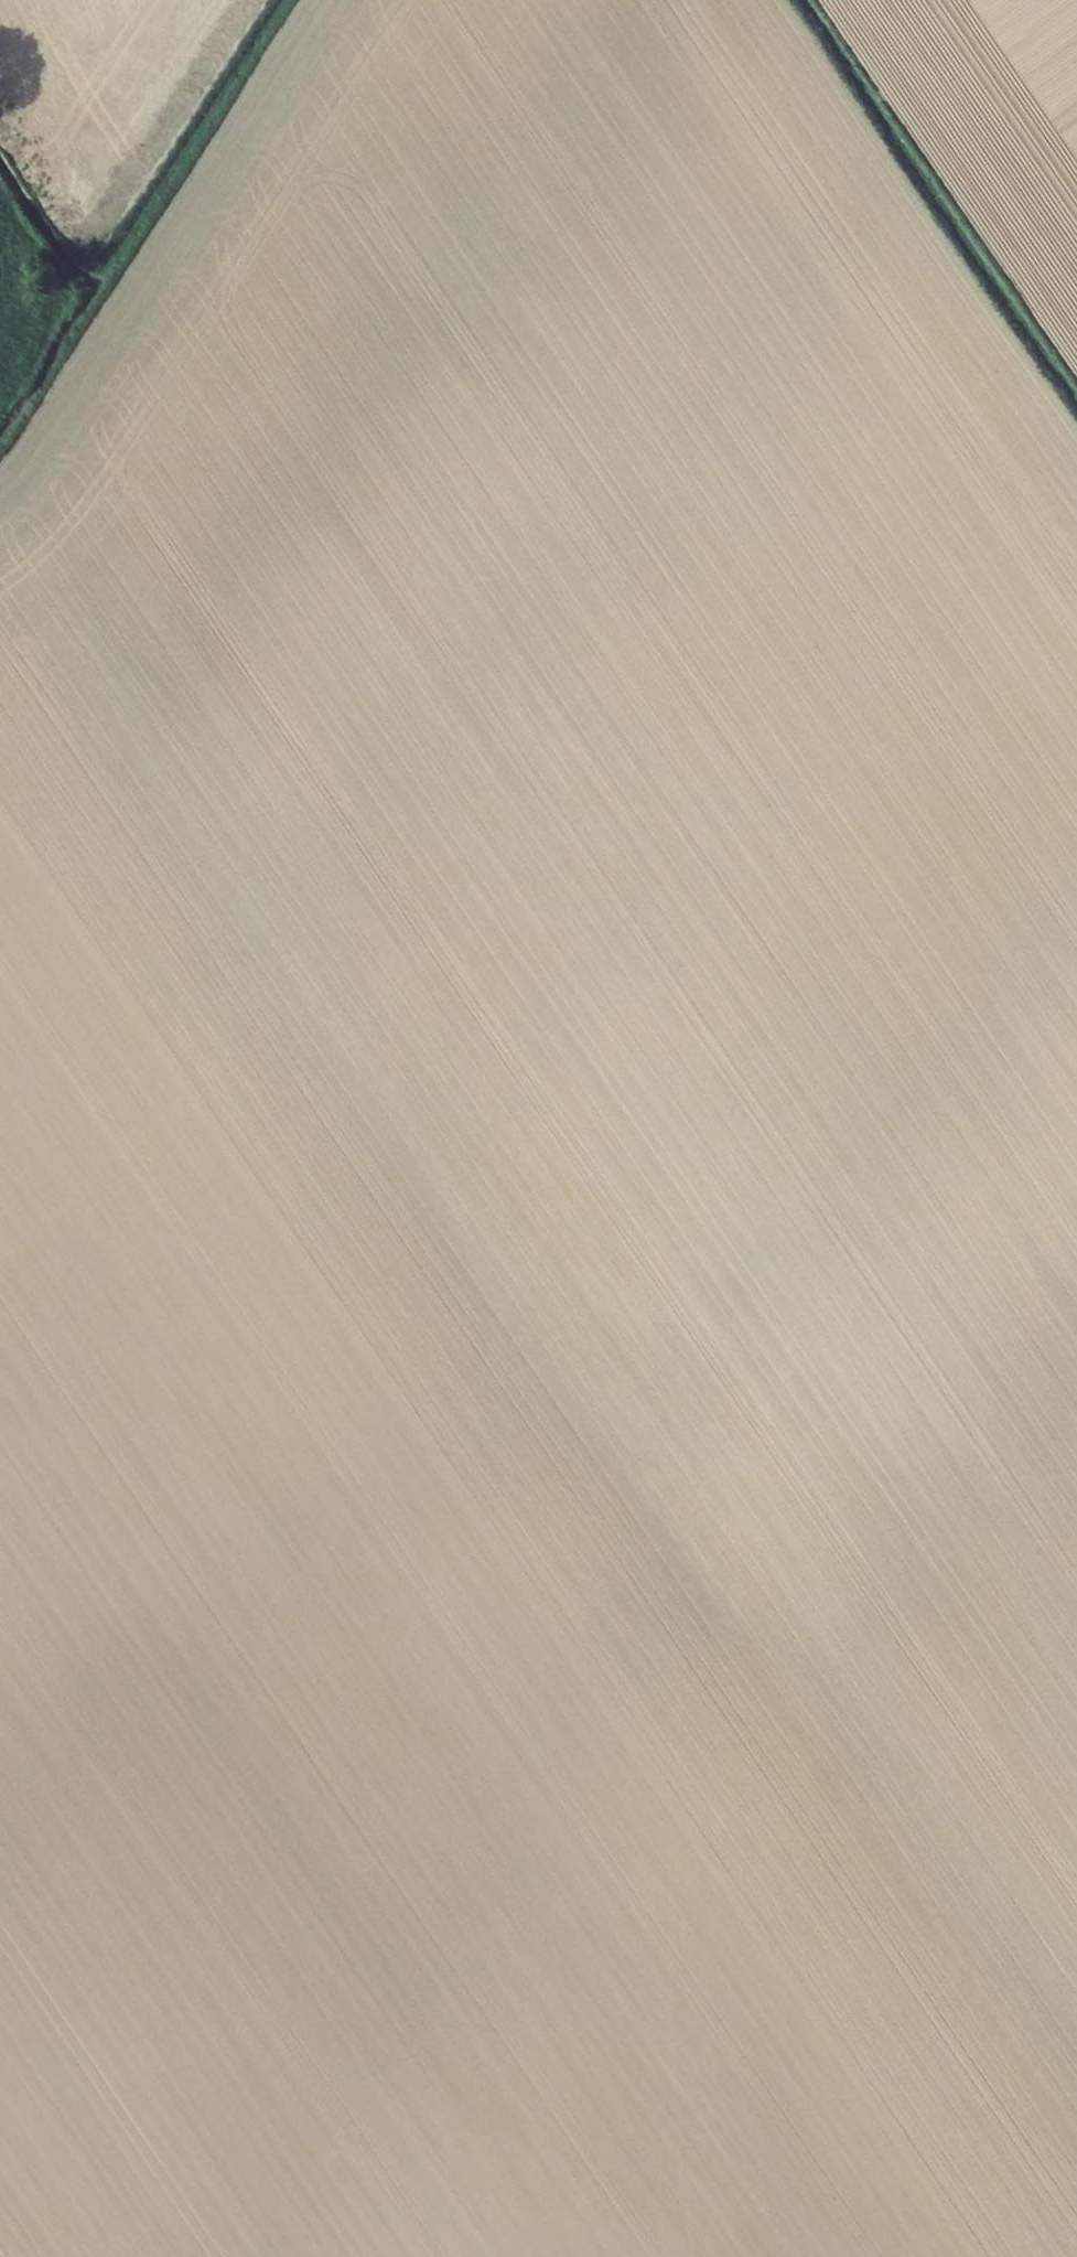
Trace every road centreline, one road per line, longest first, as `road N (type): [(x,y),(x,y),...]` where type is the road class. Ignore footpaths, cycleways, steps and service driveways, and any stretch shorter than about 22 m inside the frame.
road 1 (track): [(0,422),(269,0)]

